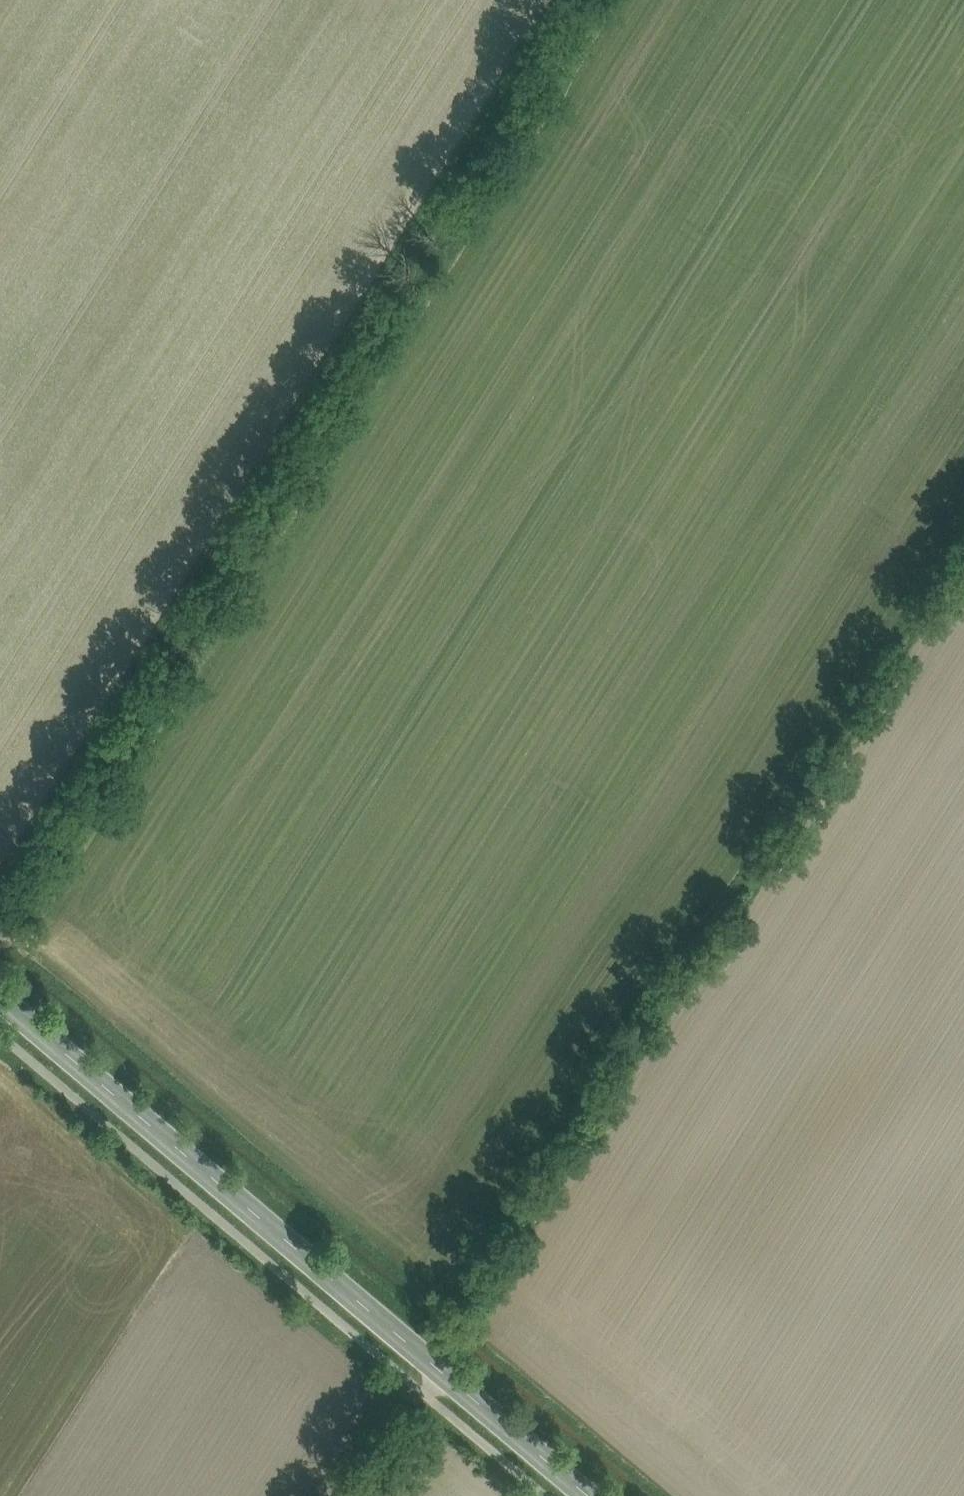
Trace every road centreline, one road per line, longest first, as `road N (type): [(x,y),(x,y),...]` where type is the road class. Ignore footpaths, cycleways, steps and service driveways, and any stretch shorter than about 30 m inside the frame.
road 1 (secondary): [(582,1495),(0,996)]
road 2 (track): [(360,1495),(438,1373)]

